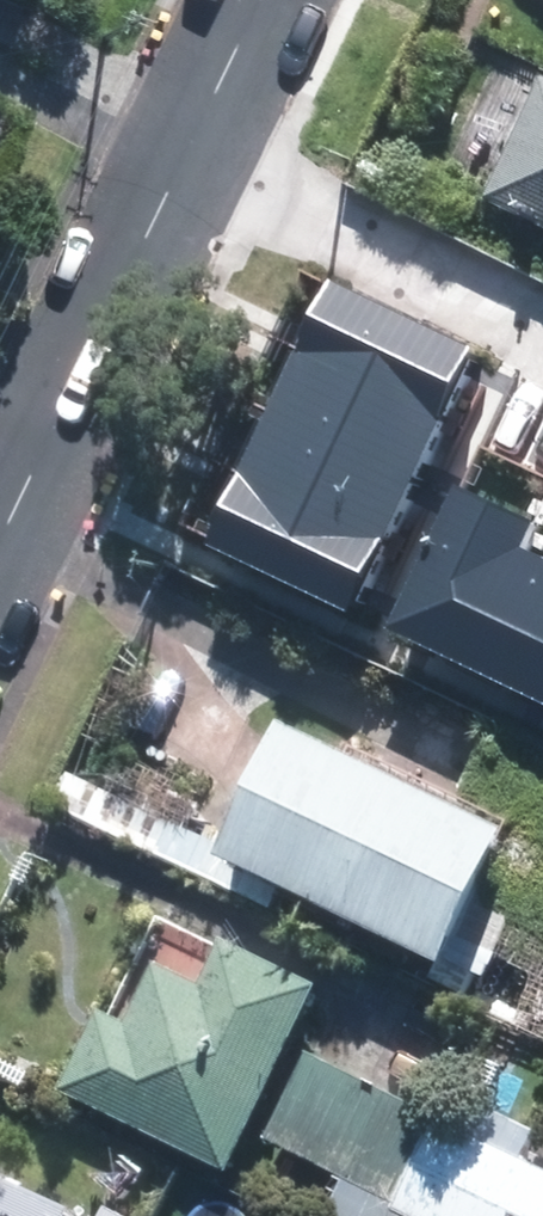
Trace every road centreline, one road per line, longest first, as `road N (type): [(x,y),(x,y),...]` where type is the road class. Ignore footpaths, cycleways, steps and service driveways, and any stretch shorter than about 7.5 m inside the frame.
road 1 (residential): [(264,0),(0,548)]

